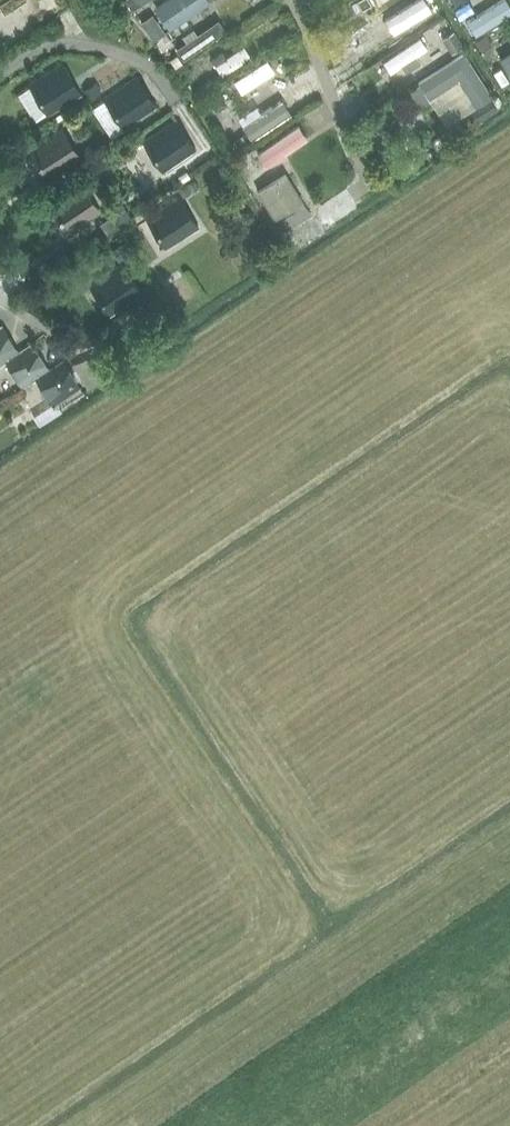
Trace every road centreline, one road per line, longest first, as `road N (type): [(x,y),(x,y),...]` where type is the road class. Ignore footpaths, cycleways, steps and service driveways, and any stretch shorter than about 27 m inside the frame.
road 1 (unclassified): [(262,1125),(509,955)]

